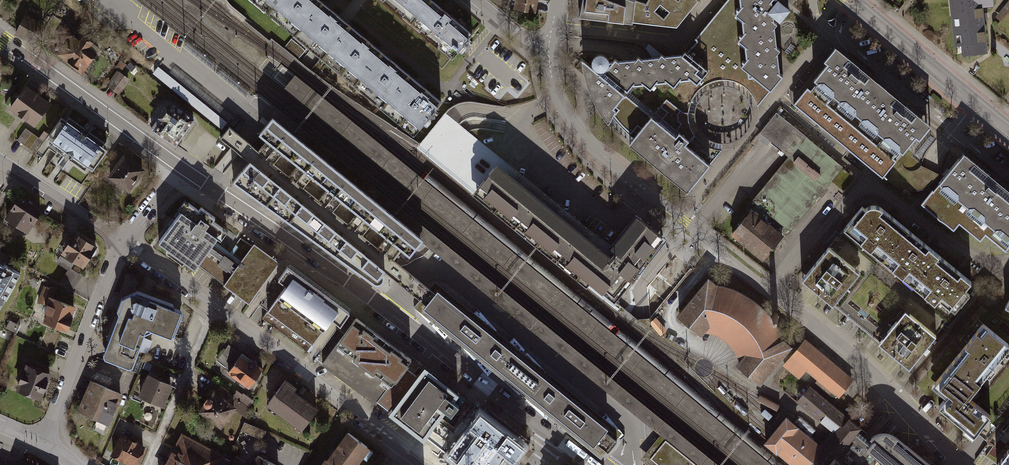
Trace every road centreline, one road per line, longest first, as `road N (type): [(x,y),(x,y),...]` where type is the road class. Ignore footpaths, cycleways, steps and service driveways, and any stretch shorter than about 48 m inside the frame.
road 1 (residential): [(955,464),(864,367),(584,134),(557,93),(549,44)]
road 2 (residential): [(554,435),(181,167)]
road 3 (residential): [(425,464),(215,310)]
road 4 (residential): [(181,167),(0,37)]
road 5 (residential): [(43,443),(121,241)]
road 6 (residential): [(848,0),(1004,128)]
road 7 (residential): [(147,464),(215,310)]
road 8 (residential): [(121,241),(0,162)]

